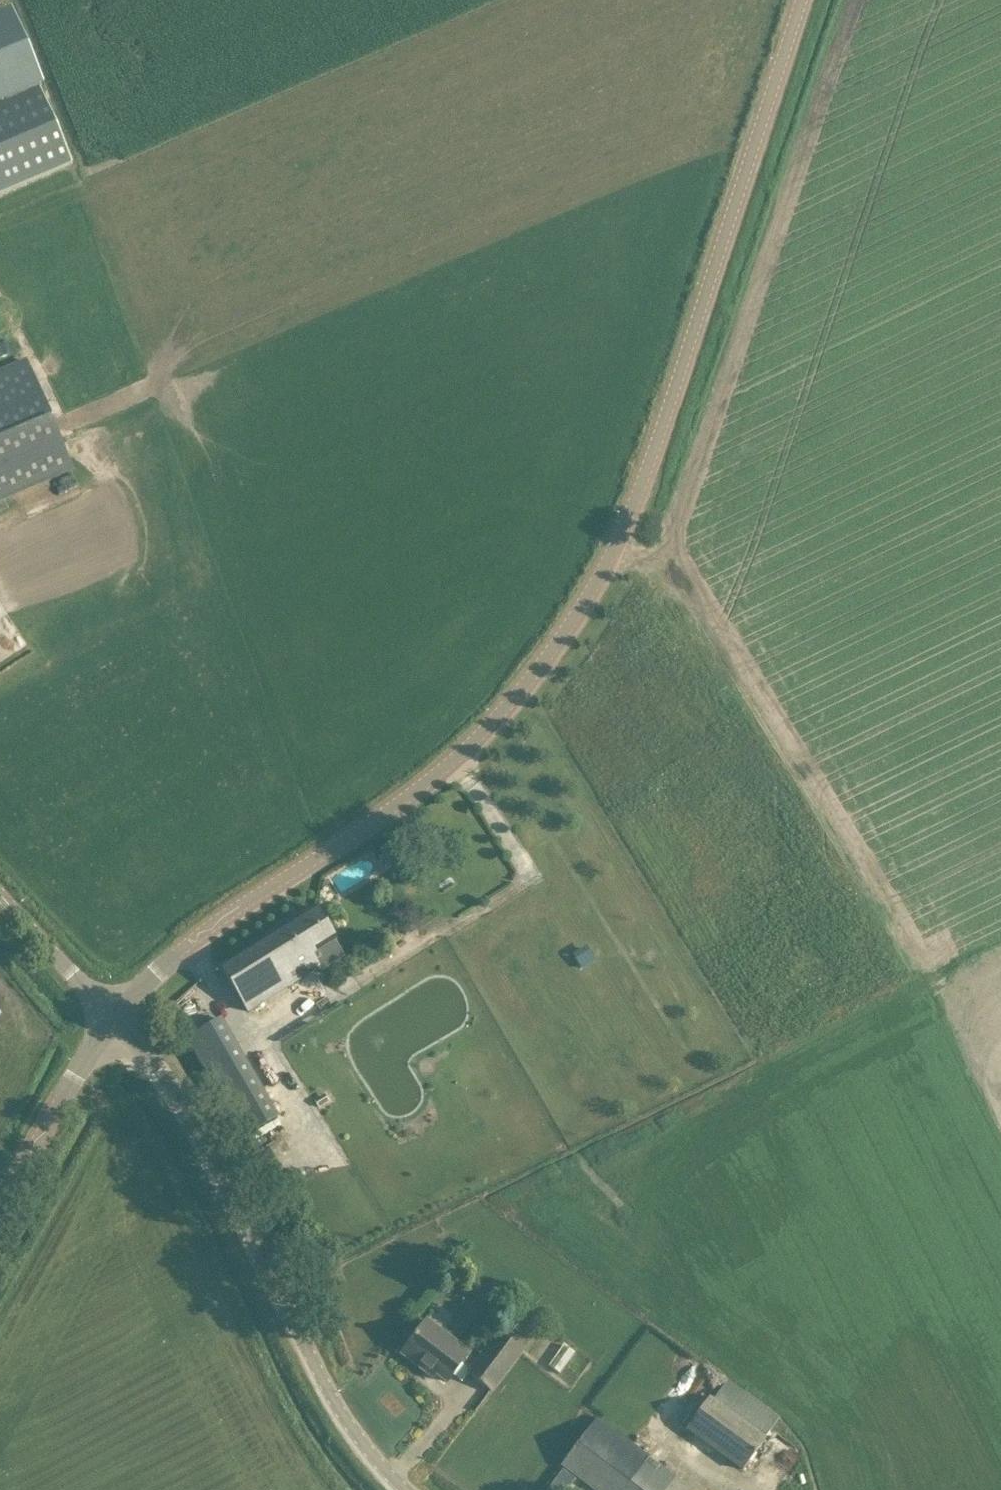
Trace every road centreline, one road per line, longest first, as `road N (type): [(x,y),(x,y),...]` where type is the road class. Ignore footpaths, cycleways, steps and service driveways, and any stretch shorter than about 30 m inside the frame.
road 1 (tertiary): [(120,1016),(167,958),(423,786),(495,720),(563,635),(634,506),(801,0)]
road 2 (unclassified): [(407,1489),(352,1431),(216,1164),(120,1016)]
road 3 (tertiary): [(0,1206),(120,1016)]
road 4 (unclassified): [(120,1016),(78,981),(0,889)]

